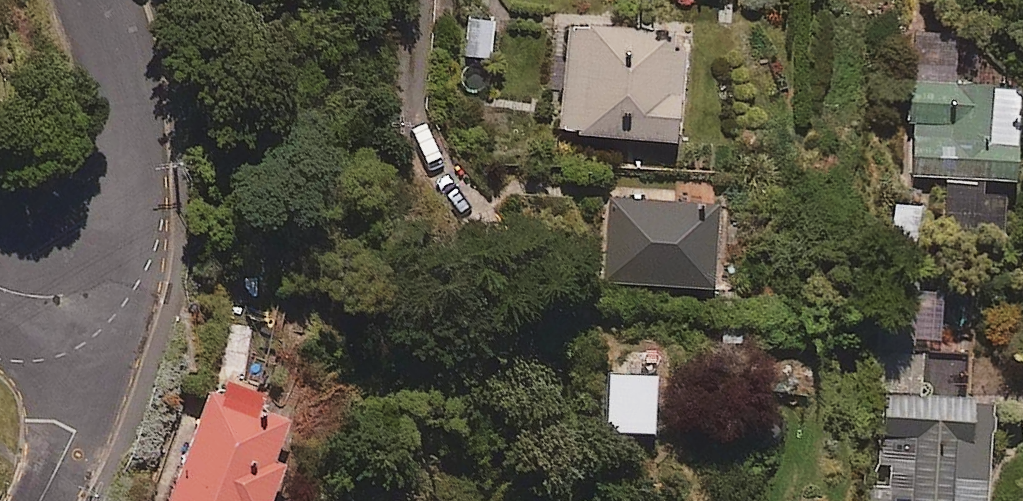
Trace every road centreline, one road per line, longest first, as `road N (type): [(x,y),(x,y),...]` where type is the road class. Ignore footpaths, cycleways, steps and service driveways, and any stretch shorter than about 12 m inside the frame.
road 1 (residential): [(117,289),(134,187),(126,96),(98,0)]
road 2 (residential): [(117,289),(74,433),(38,500)]

